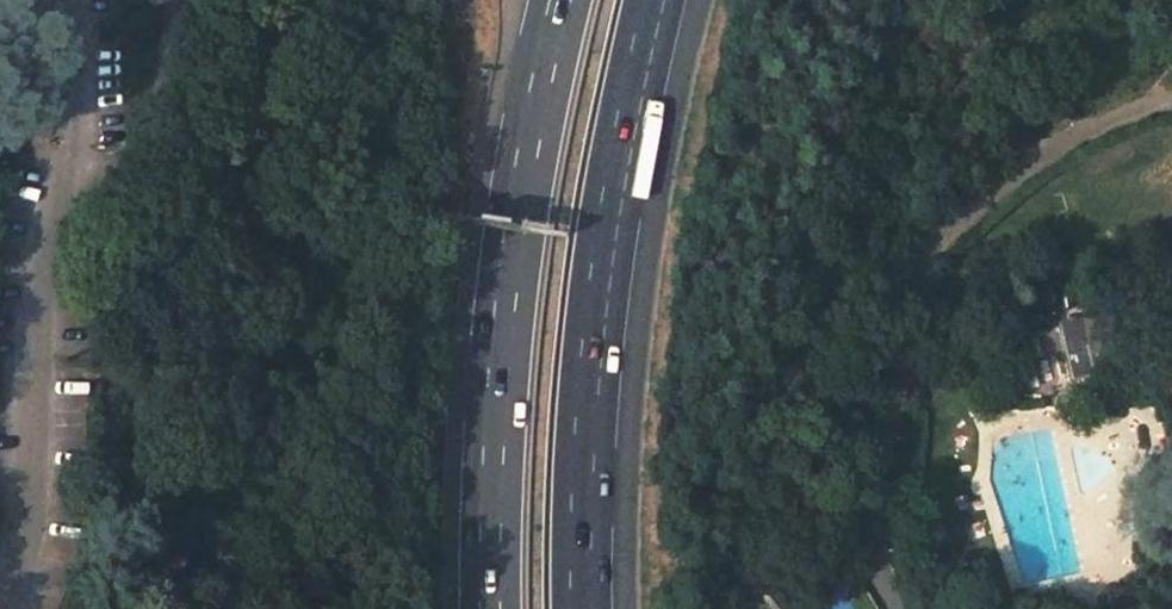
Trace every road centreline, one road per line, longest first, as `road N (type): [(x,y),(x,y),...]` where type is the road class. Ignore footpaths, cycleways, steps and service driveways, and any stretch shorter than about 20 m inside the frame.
road 1 (trunk): [(585,608),(592,395),(611,231),(658,0)]
road 2 (trunk): [(558,0),(524,148),(499,339),(488,608)]

